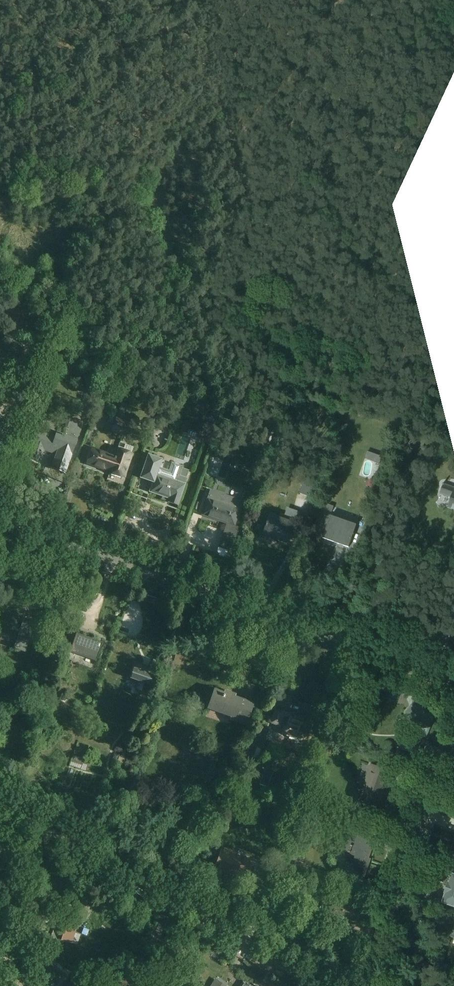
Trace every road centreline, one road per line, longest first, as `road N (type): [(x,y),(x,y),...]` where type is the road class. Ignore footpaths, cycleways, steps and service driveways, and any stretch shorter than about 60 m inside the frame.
road 1 (tertiary): [(453,676),(0,514)]
road 2 (residential): [(313,985),(0,800)]
road 3 (residential): [(362,985),(453,742)]

